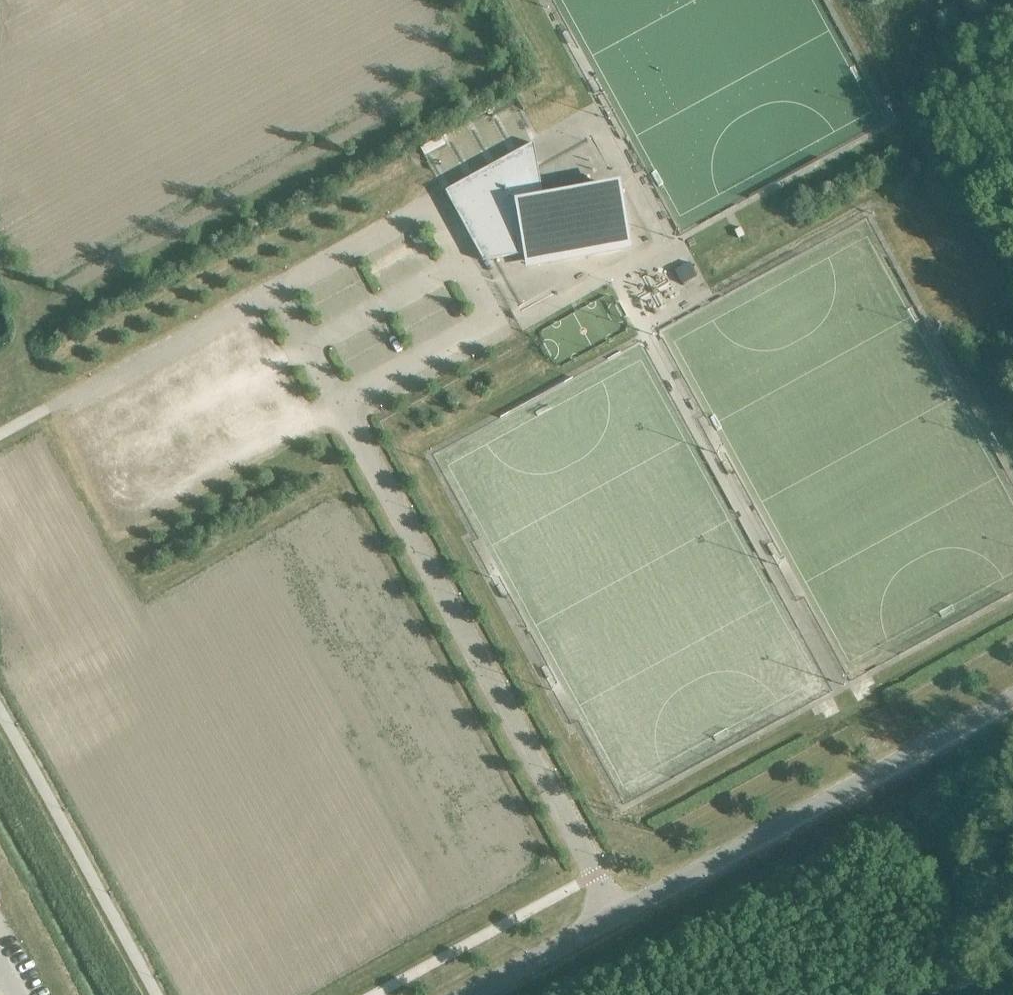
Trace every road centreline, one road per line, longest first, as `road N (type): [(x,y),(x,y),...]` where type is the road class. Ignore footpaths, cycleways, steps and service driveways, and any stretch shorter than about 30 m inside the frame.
road 1 (tertiary): [(621,914),(1012,702)]
road 2 (tertiary): [(472,994),(621,914)]

